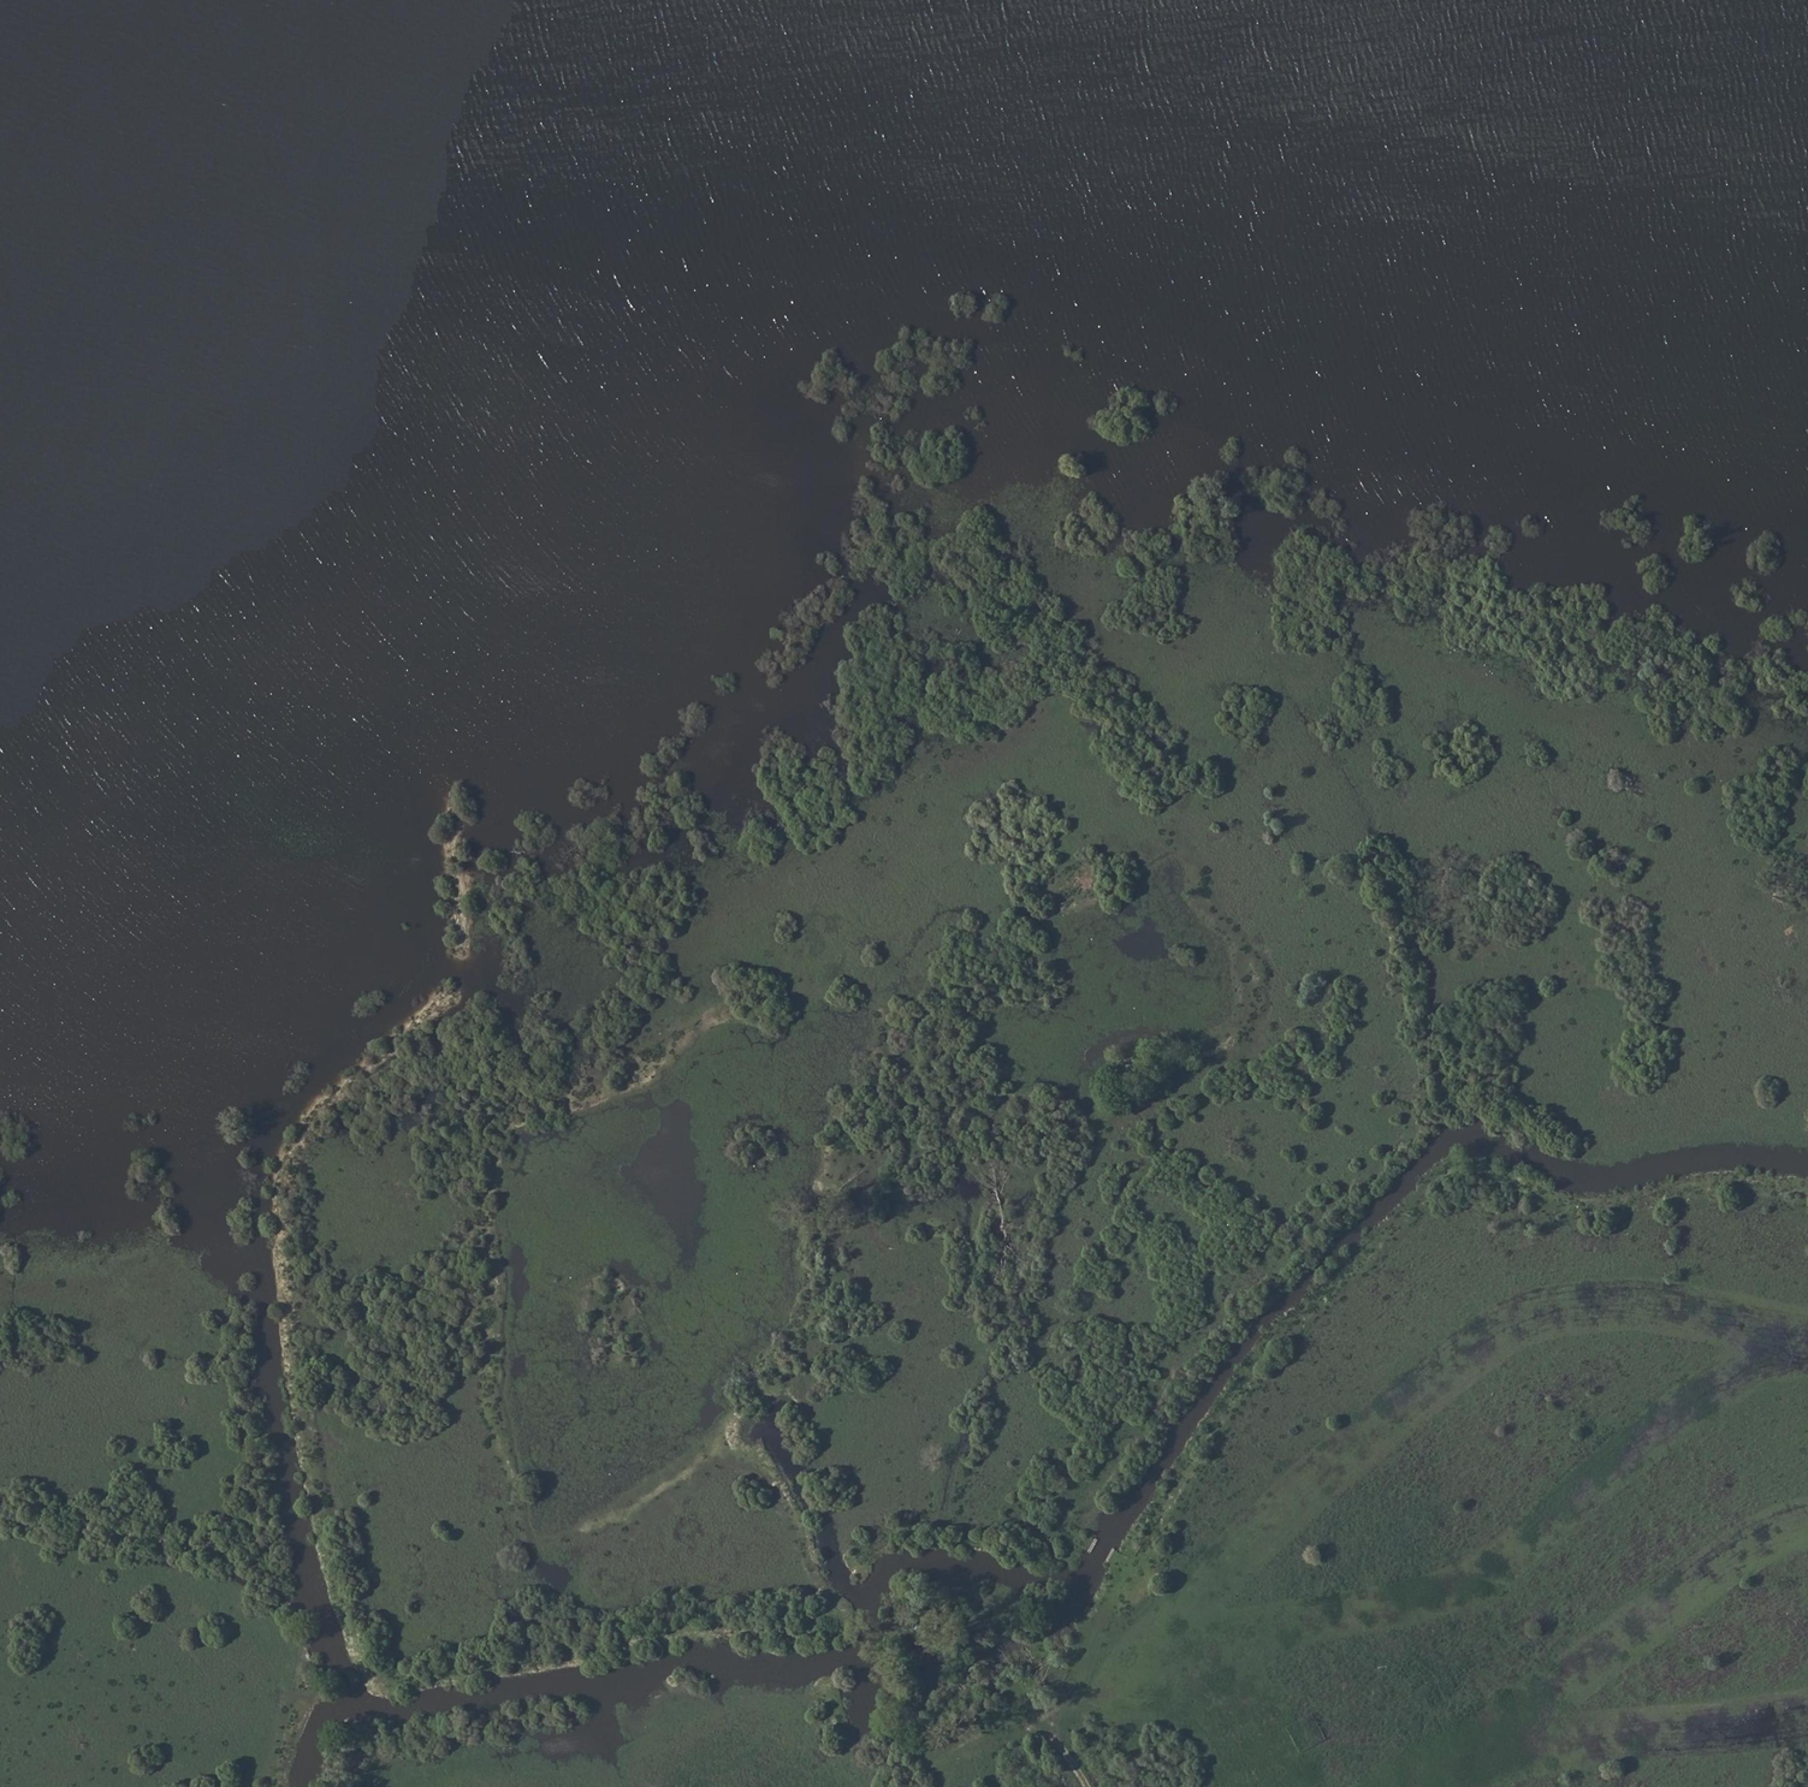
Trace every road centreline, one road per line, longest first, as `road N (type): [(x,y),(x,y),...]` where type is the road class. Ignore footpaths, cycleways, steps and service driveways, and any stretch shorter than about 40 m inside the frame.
road 1 (track): [(1086,1786),(1065,1753),(1027,1725),(999,1728),(938,1759)]

